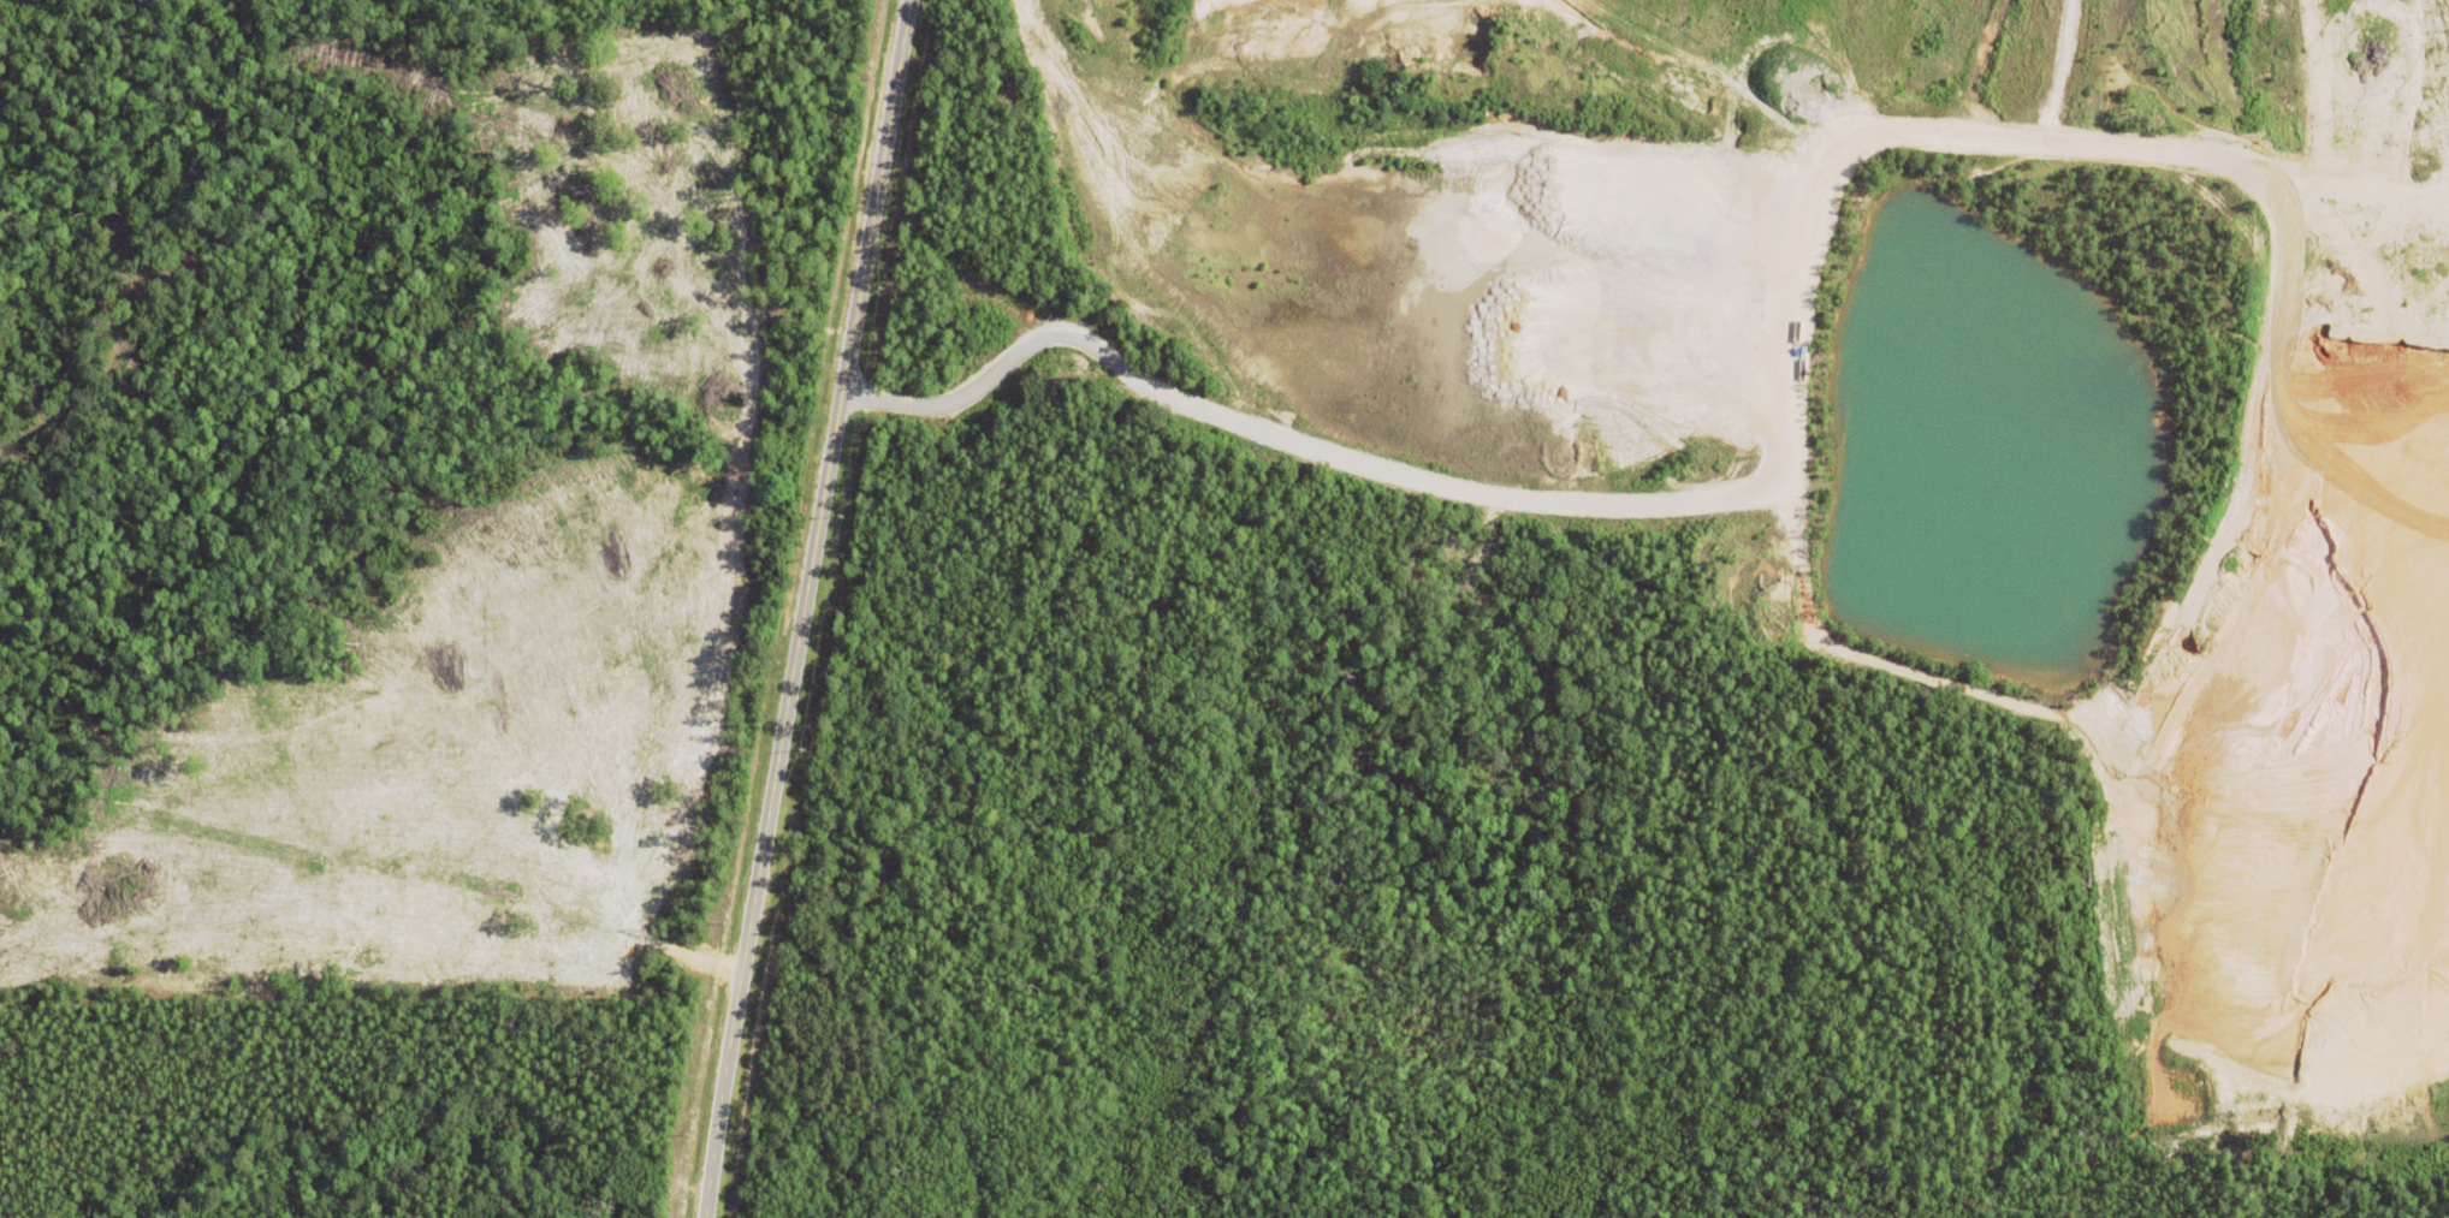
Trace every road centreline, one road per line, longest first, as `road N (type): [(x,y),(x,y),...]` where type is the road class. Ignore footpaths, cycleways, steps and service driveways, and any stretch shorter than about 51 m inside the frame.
road 1 (secondary): [(704,1217),(909,0)]

